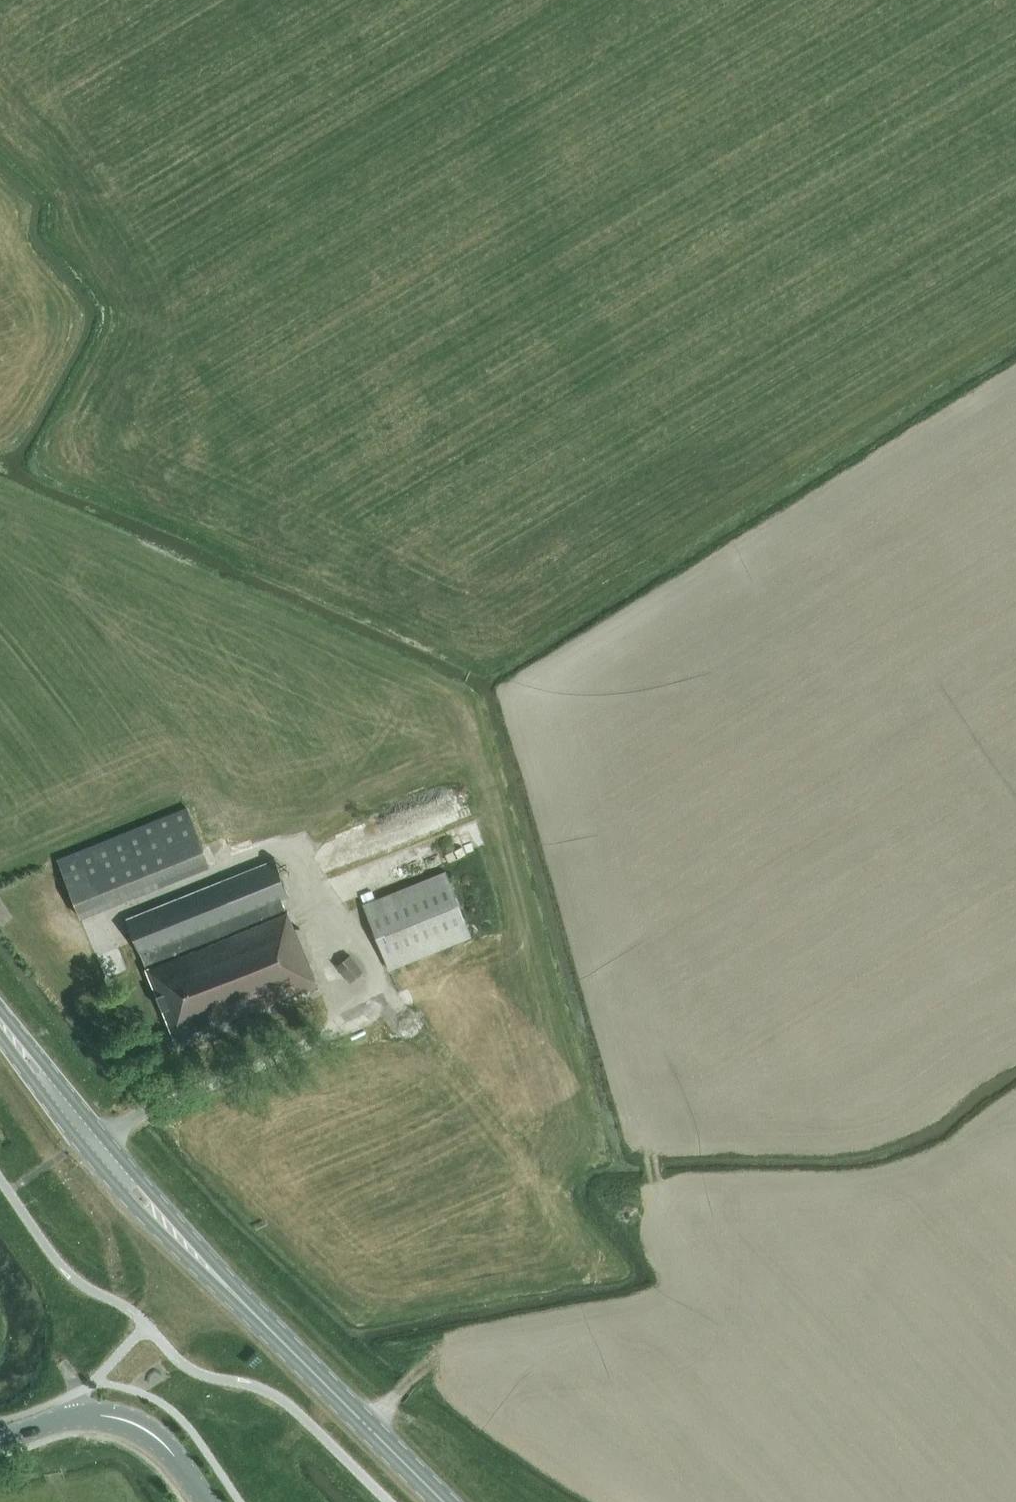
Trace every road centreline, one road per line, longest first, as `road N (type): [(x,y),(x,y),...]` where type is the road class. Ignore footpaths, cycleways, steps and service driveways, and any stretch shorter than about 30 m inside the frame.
road 1 (primary): [(214,1272),(0,1007)]
road 2 (primary): [(447,1501),(214,1272)]
road 3 (primary): [(0,1036),(118,1190),(188,1258),(214,1272)]
road 4 (tertiary): [(0,1437),(76,1417),(123,1421),(167,1450),(206,1501)]

